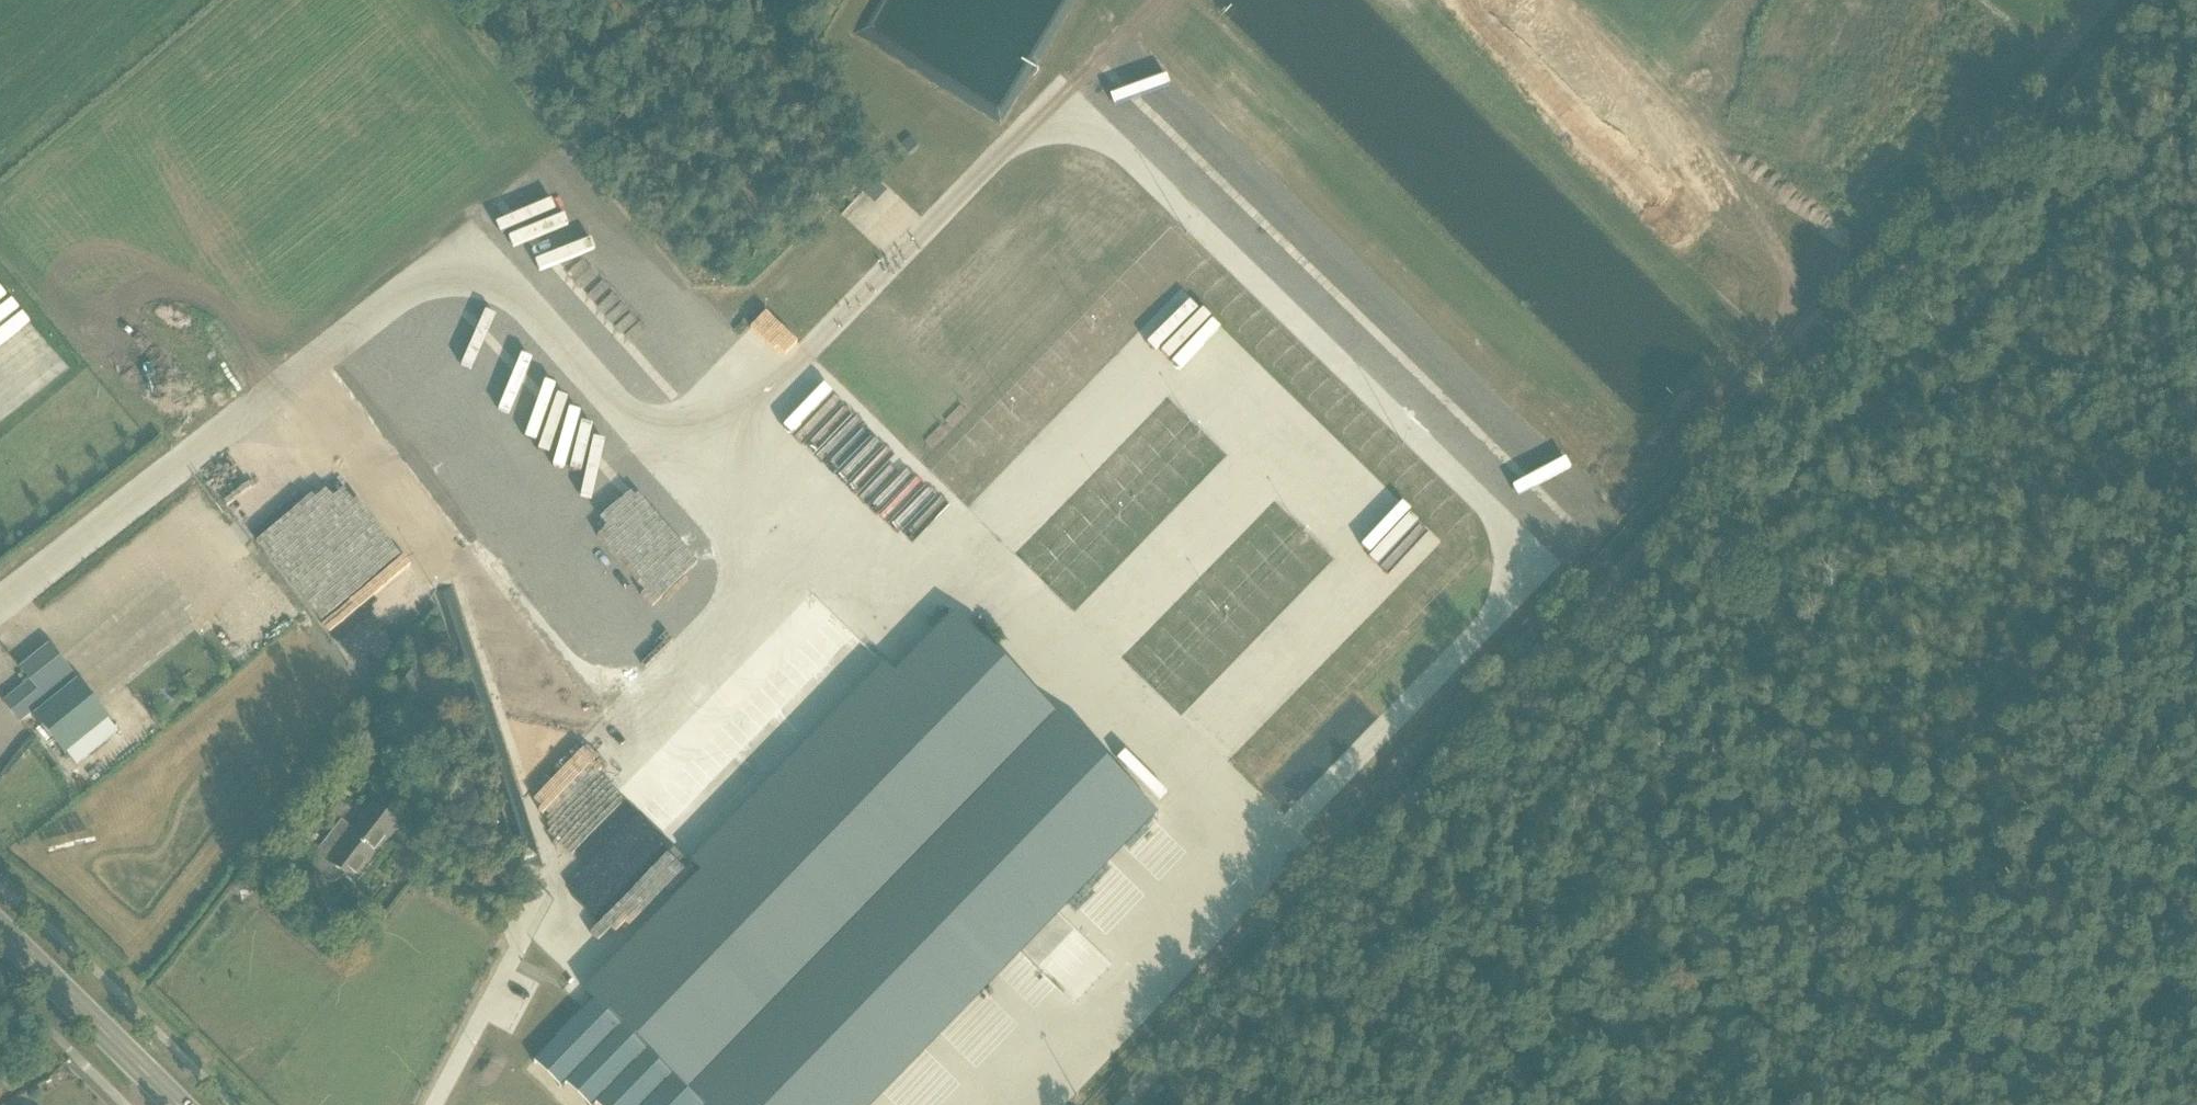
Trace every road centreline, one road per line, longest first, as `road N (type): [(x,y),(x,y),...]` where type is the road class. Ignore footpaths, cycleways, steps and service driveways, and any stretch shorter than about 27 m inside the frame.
road 1 (track): [(1121,1104),(2155,0)]
road 2 (track): [(2196,473),(1611,1104)]
road 3 (track): [(1885,289),(2196,652)]
road 4 (secondary): [(174,1104),(0,932)]

